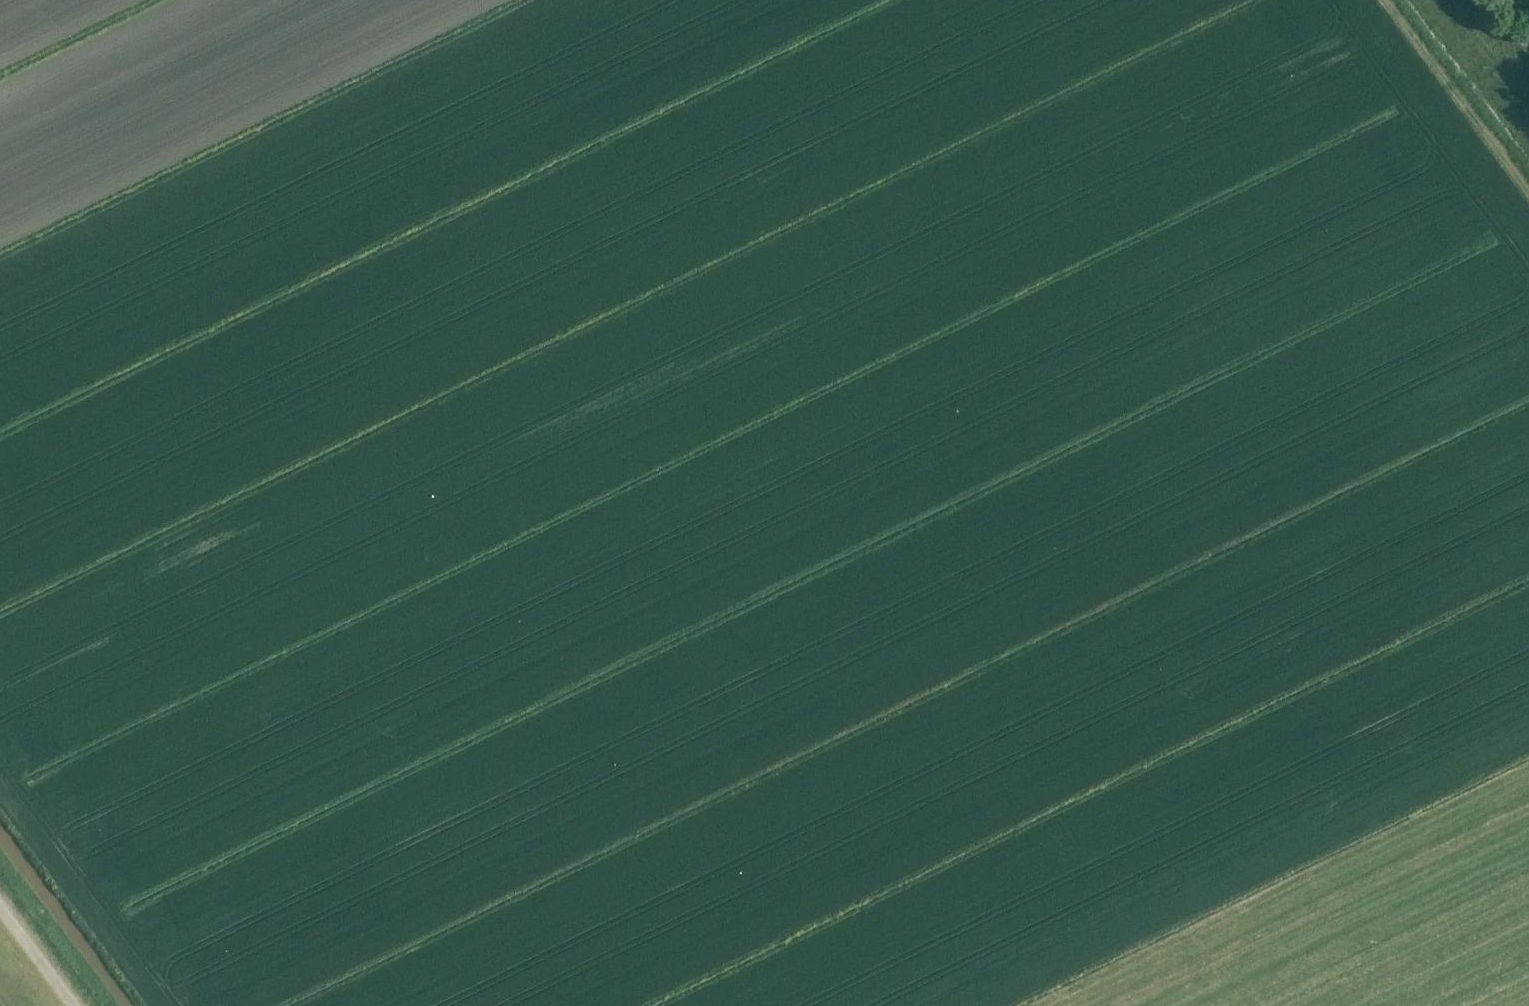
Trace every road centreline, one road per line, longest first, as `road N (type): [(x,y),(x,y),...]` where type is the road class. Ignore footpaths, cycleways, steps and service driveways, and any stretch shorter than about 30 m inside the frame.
road 1 (track): [(1528,189),(1388,0)]
road 2 (unclassified): [(74,1005),(0,907)]

